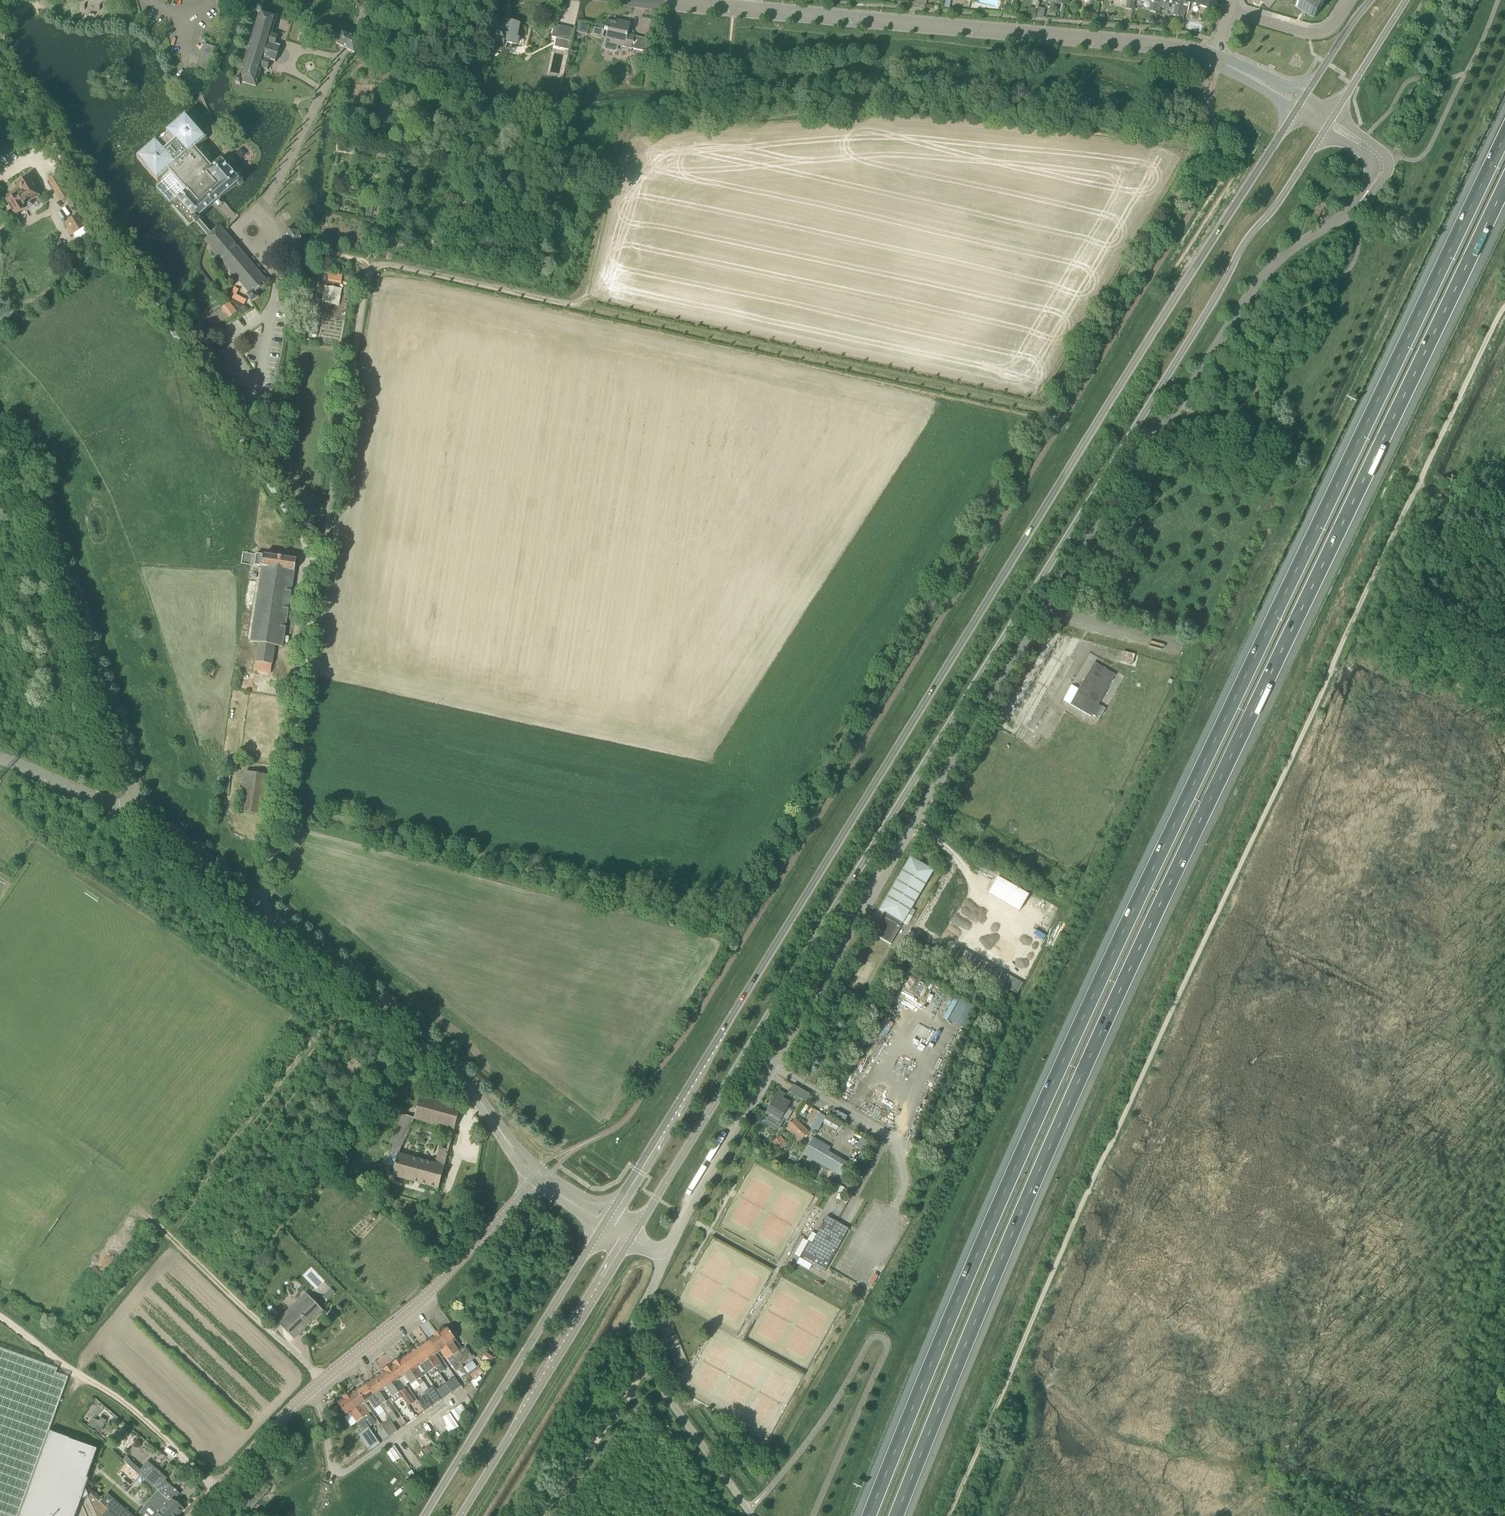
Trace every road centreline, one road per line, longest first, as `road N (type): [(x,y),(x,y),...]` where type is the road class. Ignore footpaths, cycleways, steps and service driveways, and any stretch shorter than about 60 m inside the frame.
road 1 (motorway): [(1504,134),(1033,1126),(870,1515)]
road 2 (motorway): [(897,1515),(1054,1136),(1504,185)]
road 3 (secondary): [(632,1239),(1241,247),(1325,130)]
road 4 (secondary): [(1296,111),(610,1213)]
road 5 (unclassified): [(659,1251),(1063,586),(1266,272),(1345,215)]
road 6 (track): [(728,913),(1191,155)]
road 7 (unclassified): [(501,1132),(432,1046),(186,852),(138,798),(48,523),(0,449)]
road 8 (track): [(581,307),(615,158),(626,138),(644,128),(885,107),(1165,134),(1186,143),(1191,155)]
road 9 (track): [(0,60),(320,564)]
road 10 (tertiary): [(194,1515),(535,1181)]
road 11 (unclassified): [(1215,57),(1146,43),(744,9)]
road 12 (track): [(1041,406),(581,307)]
road 13 (track): [(728,913),(284,808)]
road 14 (secondary): [(602,1228),(424,1515)]
road 15 (secondary): [(462,1515),(632,1239)]
road 16 (track): [(320,564),(370,263)]
road 17 (unclassified): [(747,1510),(640,1350),(635,1321),(660,1272),(659,1251)]
road 18 (track): [(0,1315),(220,1487)]
road 19 (track): [(284,808),(320,564)]
road 20 (track): [(581,307),(370,263)]
road 21 (track): [(327,1383),(176,1241)]
road 22 (track): [(646,1367),(542,1515)]
road 23 (residential): [(1229,11),(1320,33),(1350,0)]
road 24 (secondary): [(1335,115),(1405,0)]

